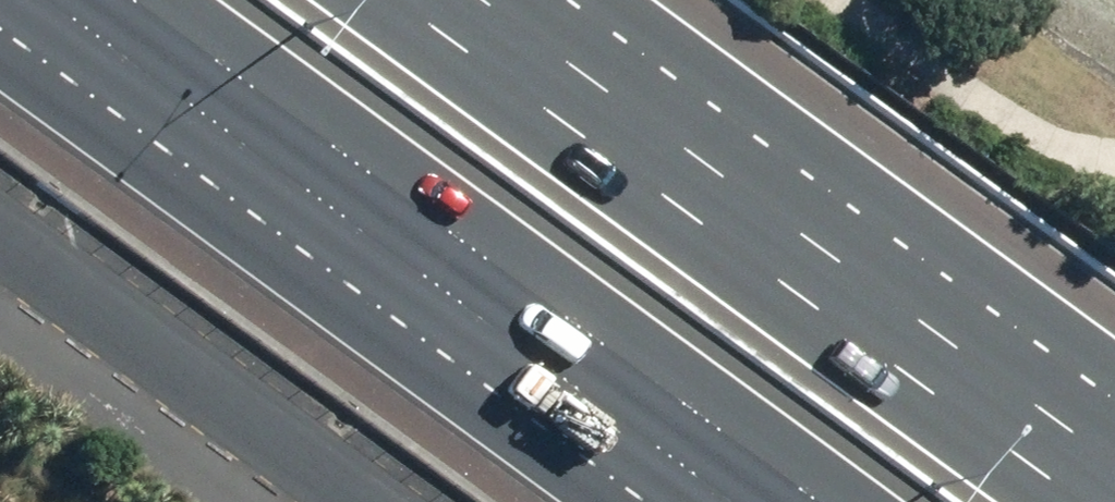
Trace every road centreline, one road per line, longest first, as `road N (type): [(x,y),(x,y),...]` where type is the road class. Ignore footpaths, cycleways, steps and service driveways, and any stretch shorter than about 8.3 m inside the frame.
road 1 (motorway): [(395,0),(1087,501)]
road 2 (motorway): [(820,501),(136,0)]
road 3 (unclassified): [(351,501),(0,245)]

